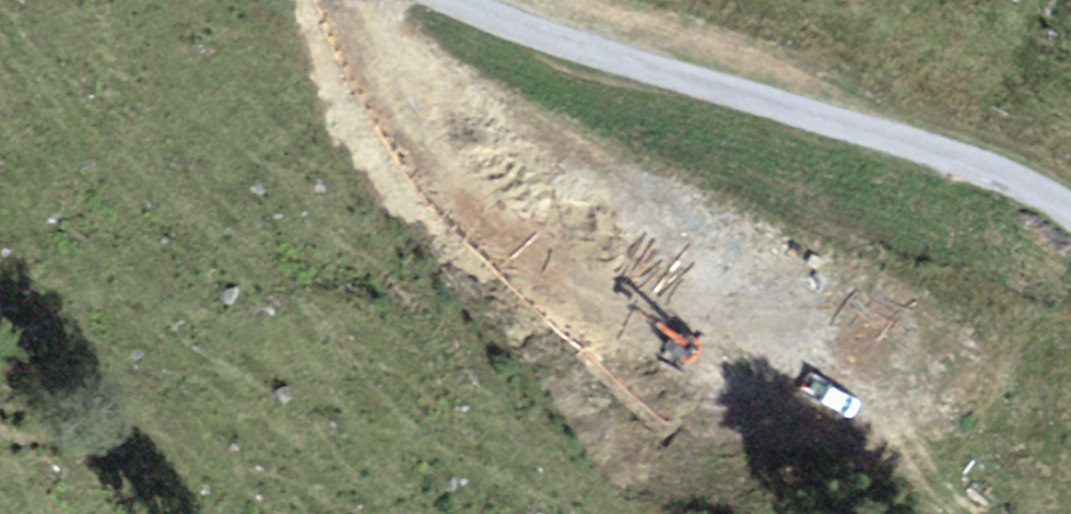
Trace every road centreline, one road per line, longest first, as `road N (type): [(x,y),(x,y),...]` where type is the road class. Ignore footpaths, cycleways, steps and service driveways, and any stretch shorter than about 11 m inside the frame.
road 1 (track): [(383,0),(383,32),(397,65),(449,123),(957,513)]
road 2 (unclassified): [(453,0),(576,46),(946,155),(1070,212)]

